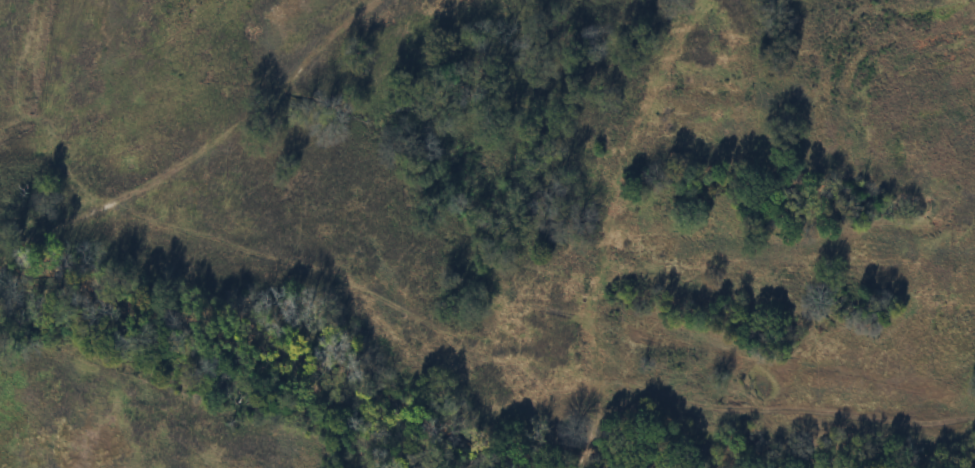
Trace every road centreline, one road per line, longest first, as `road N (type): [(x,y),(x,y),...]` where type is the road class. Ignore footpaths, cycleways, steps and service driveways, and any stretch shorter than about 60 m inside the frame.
road 1 (track): [(0,274),(71,224),(240,129),(381,0)]

